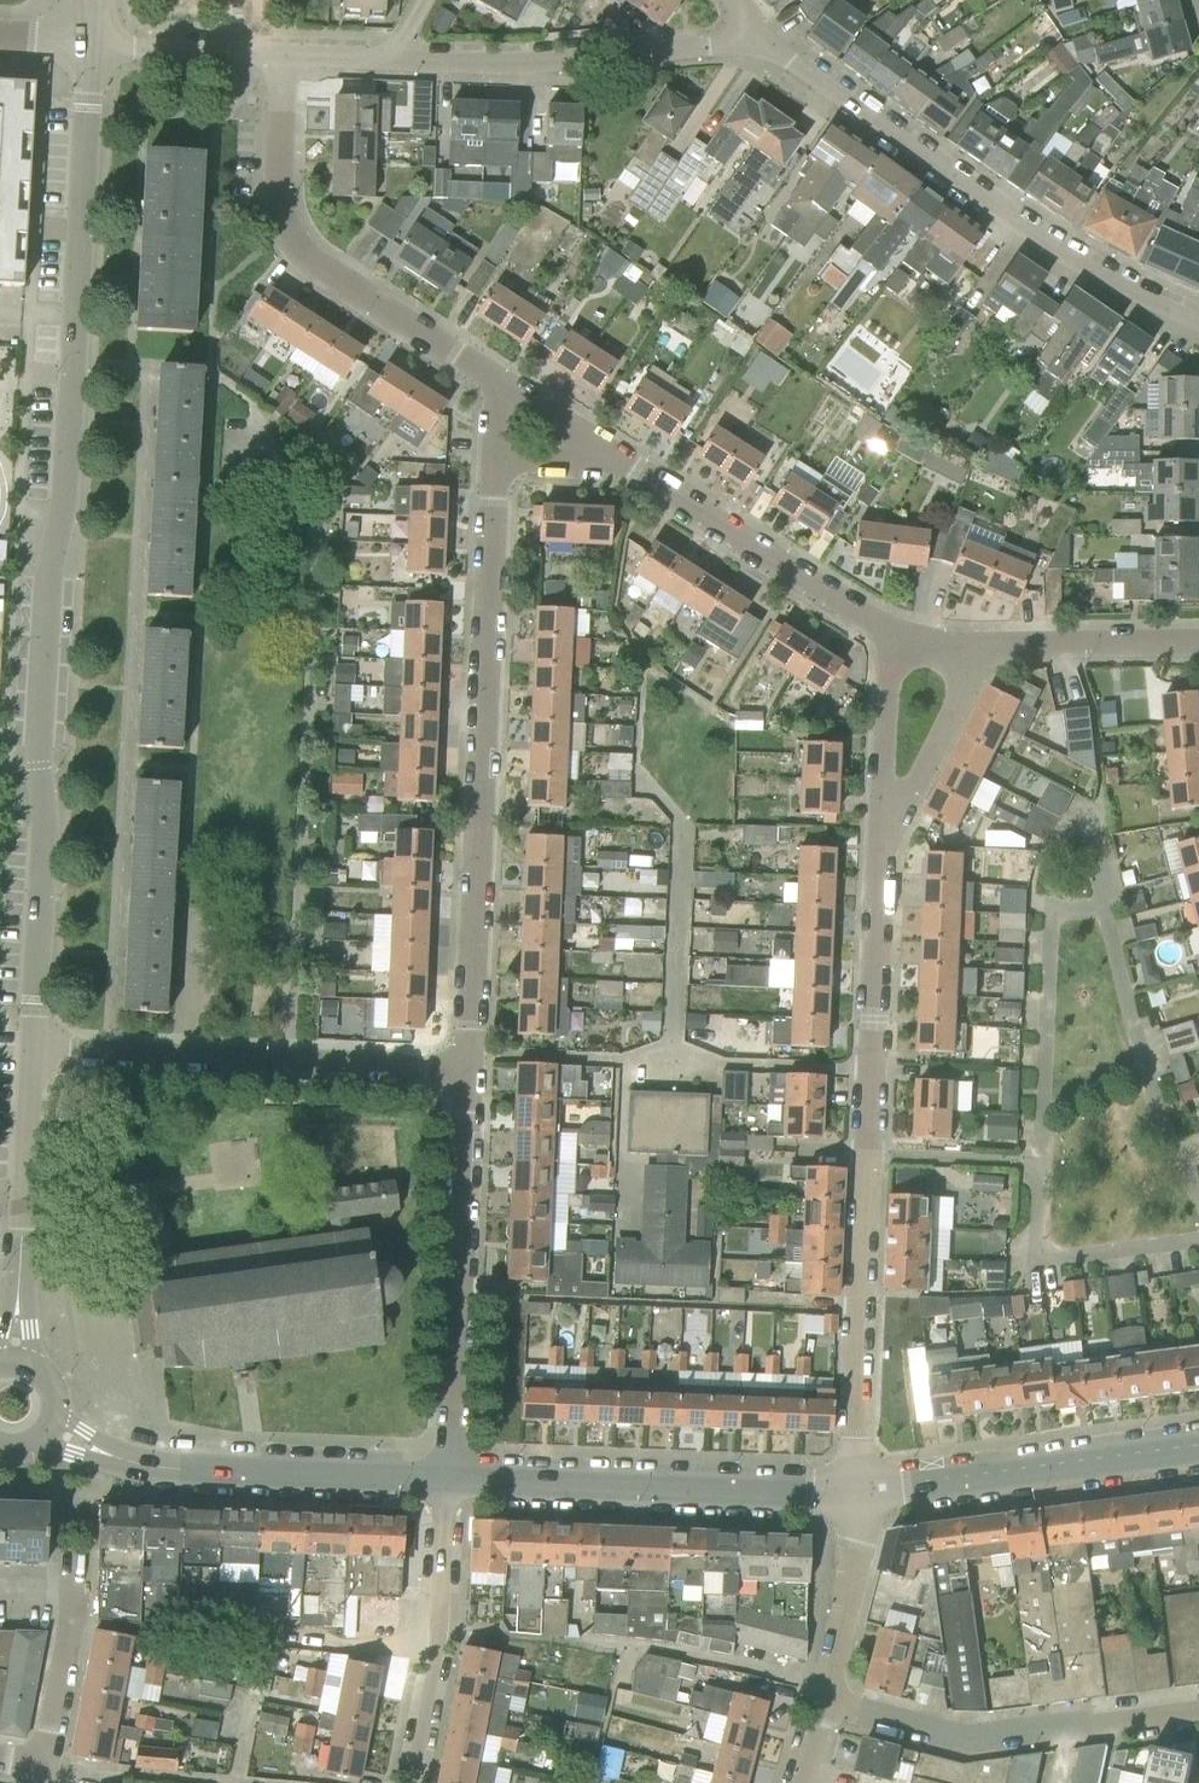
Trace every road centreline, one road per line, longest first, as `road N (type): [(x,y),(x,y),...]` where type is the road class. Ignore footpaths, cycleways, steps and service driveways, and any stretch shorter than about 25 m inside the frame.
road 1 (residential): [(33,1051),(48,579),(65,476),(88,43)]
road 2 (residential): [(854,1494),(882,845)]
road 3 (residential): [(465,1068),(492,461)]
road 4 (residential): [(1198,325),(1077,266),(759,42)]
road 5 (residential): [(495,381),(314,264),(286,233),(283,55)]
road 6 (residential): [(465,1068),(33,1051)]
road 7 (residential): [(448,1482),(465,1068)]
road 8 (residential): [(448,1482),(854,1494)]
road 9 (residential): [(1198,1711),(967,1741),(825,1702)]
road 10 (residential): [(76,1444),(149,1470),(448,1482)]
road 11 (residential): [(759,42),(529,65),(403,59)]
road 12 (residential): [(854,1494),(1198,1447)]
road 13 (residential): [(15,1364),(33,1051)]
road 14 (residential): [(891,634),(628,467)]
road 15 (residential): [(411,1782),(439,1640),(448,1482)]
road 16 (residential): [(44,1765),(74,1589),(0,1586)]
road 17 (residential): [(882,845),(984,646)]
road 18 (residential): [(1198,644),(984,646)]
road 19 (residential): [(882,845),(891,634)]
road 20 (residential): [(825,1702),(851,1592),(854,1494)]
road 21 (residential): [(283,55),(88,43)]
road 22 (residential): [(628,467),(495,381)]
road 23 (residential): [(492,461),(628,467)]
road 24 (residential): [(403,59),(283,55)]

